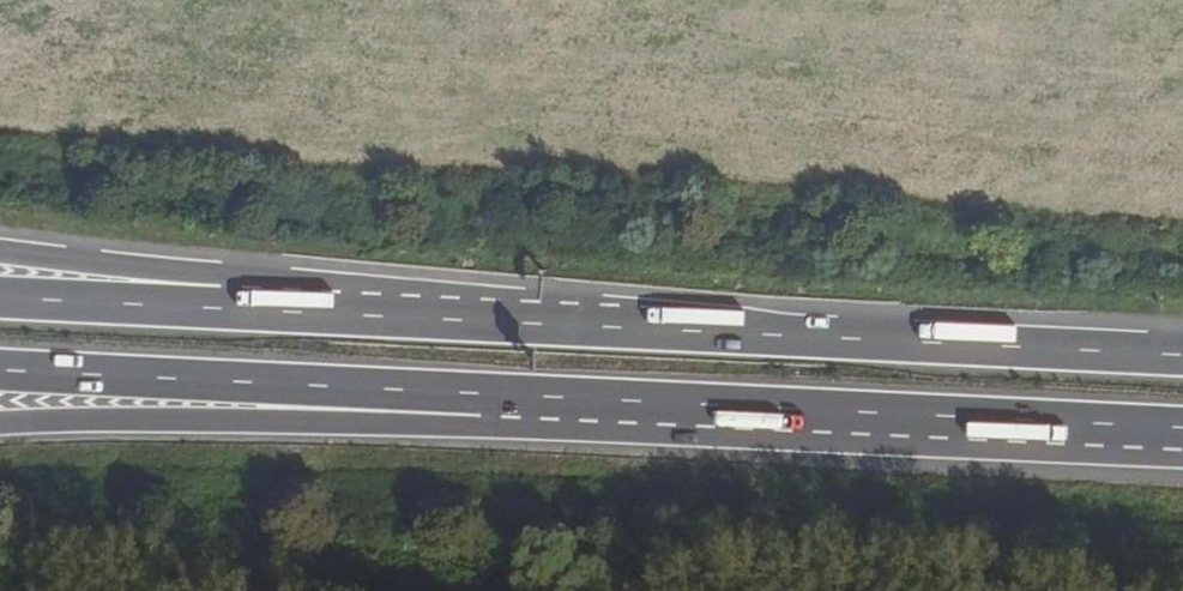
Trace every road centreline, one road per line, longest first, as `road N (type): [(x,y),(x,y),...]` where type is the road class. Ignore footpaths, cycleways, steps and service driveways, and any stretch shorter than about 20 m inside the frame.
road 1 (trunk): [(1182,355),(245,311)]
road 2 (trunk): [(533,397),(1182,429)]
road 3 (trunk): [(0,427),(471,426),(533,397)]
road 4 (trunk): [(0,368),(533,397)]
road 5 (trunk): [(245,311),(168,272),(0,252)]
road 6 (trunk): [(245,311),(0,298)]

